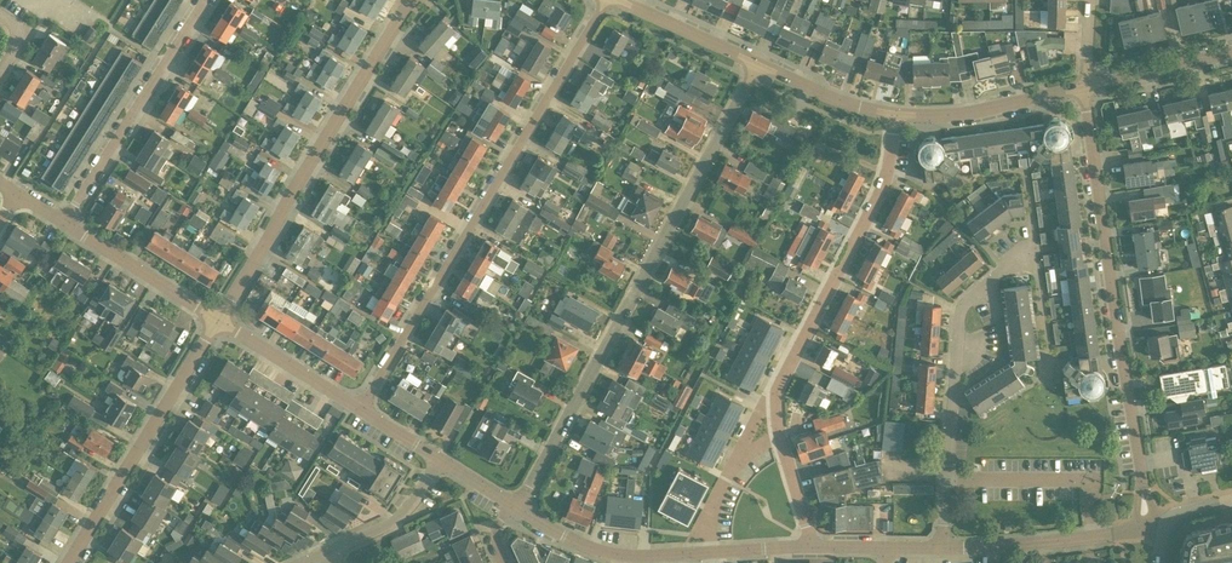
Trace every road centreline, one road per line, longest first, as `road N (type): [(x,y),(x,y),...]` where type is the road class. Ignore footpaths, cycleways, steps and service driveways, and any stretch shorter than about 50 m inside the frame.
road 1 (residential): [(515,504),(754,65)]
road 2 (residential): [(607,0),(359,410)]
road 3 (residential): [(811,547),(776,430),(775,388),(881,192),(896,116)]
road 4 (residential): [(1149,529),(1086,87)]
road 5 (residential): [(416,0),(218,321)]
road 6 (residential): [(941,549),(961,310),(1035,250)]
road 7 (residential): [(811,547),(644,558),(599,552),(515,504)]
road 8 (residential): [(218,321),(70,562)]
road 9 (residential): [(64,222),(203,0)]
road 10 (residential): [(1149,529),(941,549)]
road 11 (residential): [(1086,87),(975,112),(896,116)]
road 12 (residential): [(218,321),(64,222)]
road 13 (residential): [(359,410),(218,321)]
road 14 (residential): [(896,116),(754,65)]
road 15 (residential): [(1231,50),(1086,87)]
road 16 (residential): [(331,550),(399,518),(440,460)]
road 17 (residential): [(754,65),(625,0)]

